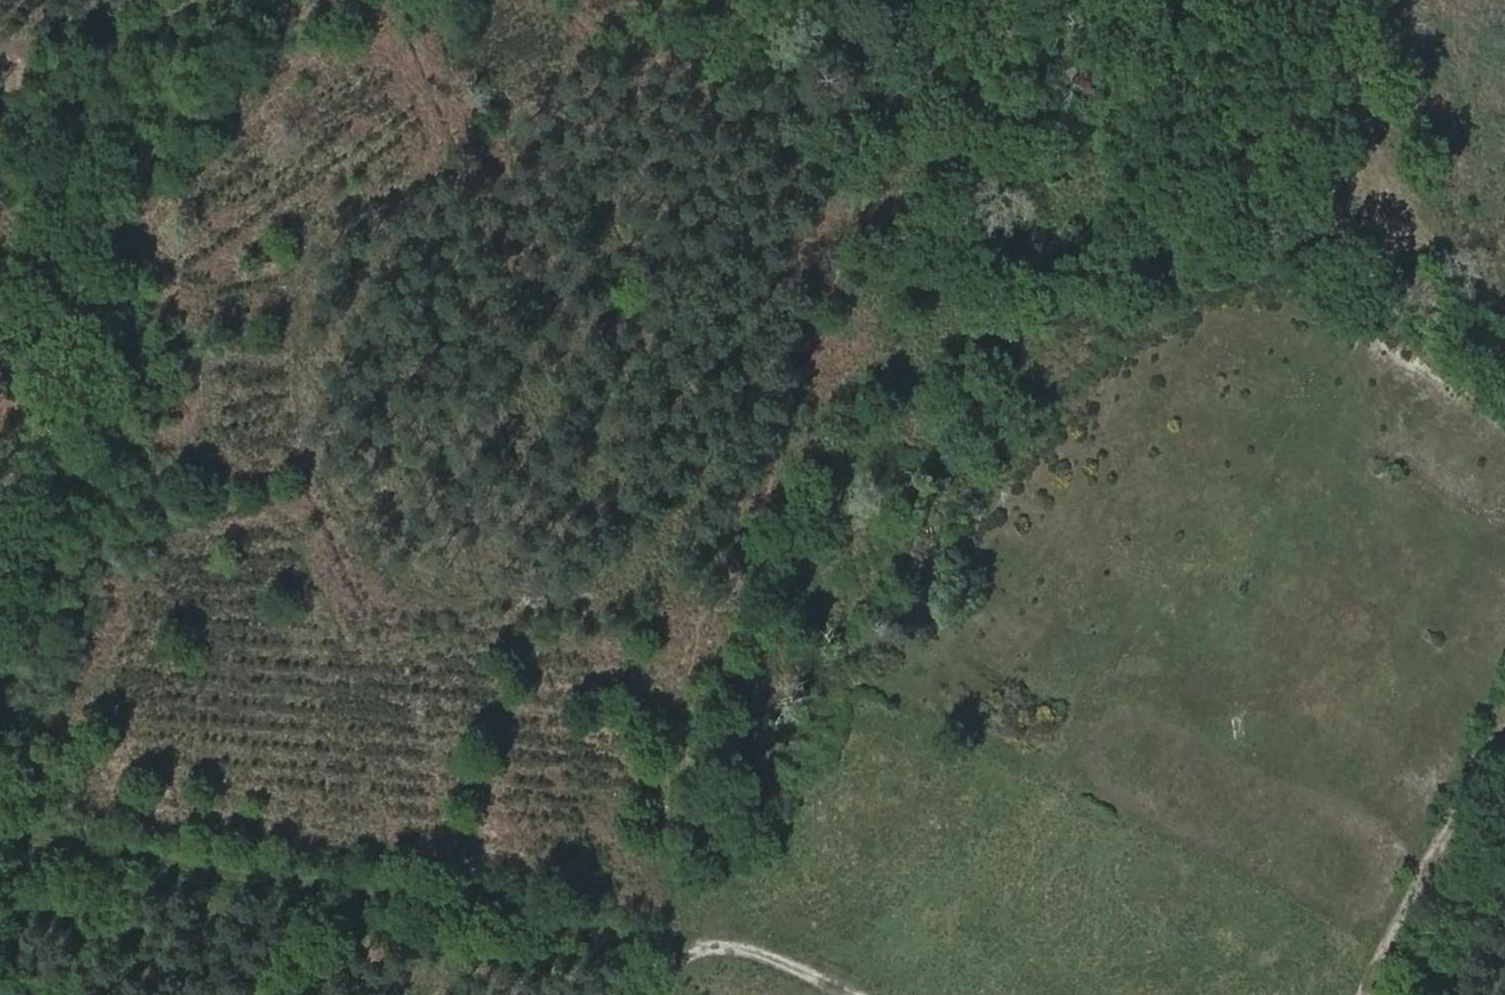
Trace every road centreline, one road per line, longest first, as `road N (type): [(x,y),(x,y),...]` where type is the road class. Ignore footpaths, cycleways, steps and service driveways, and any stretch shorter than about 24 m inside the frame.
road 1 (track): [(0,825),(705,945)]
road 2 (track): [(1323,0),(1391,189),(1504,304)]
road 3 (track): [(1504,733),(1371,994)]
road 4 (track): [(845,994),(745,947),(705,945),(659,975),(646,994)]

